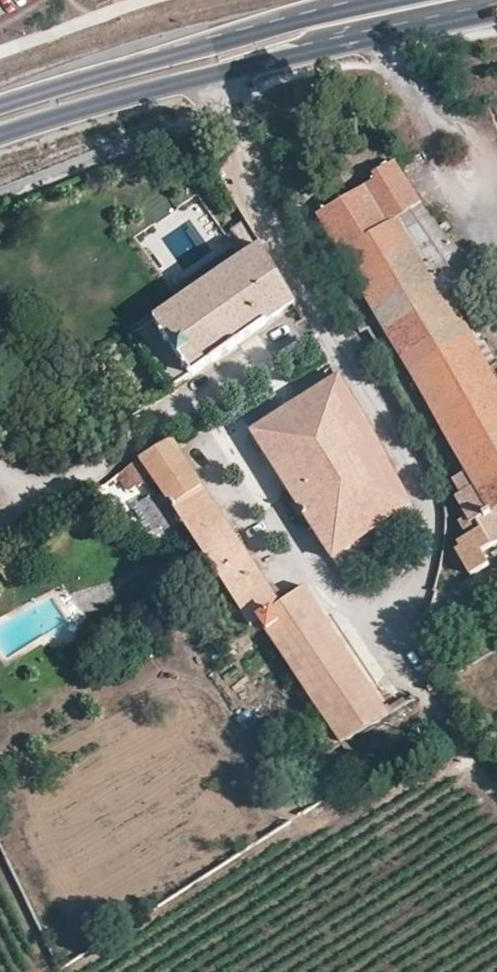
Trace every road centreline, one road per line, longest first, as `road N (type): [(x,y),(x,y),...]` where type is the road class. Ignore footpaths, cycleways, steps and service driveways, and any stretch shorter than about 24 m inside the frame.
road 1 (unclassified): [(193,83),(434,506),(403,660),(496,796)]
road 2 (secondary): [(392,0),(172,53)]
road 3 (secondary): [(296,55),(496,13)]
road 4 (secondary): [(296,55),(320,36),(487,0)]
road 5 (secondary): [(0,139),(193,83)]
road 6 (secondary): [(172,53),(0,105)]
road 7 (secondary): [(332,0),(172,53)]

